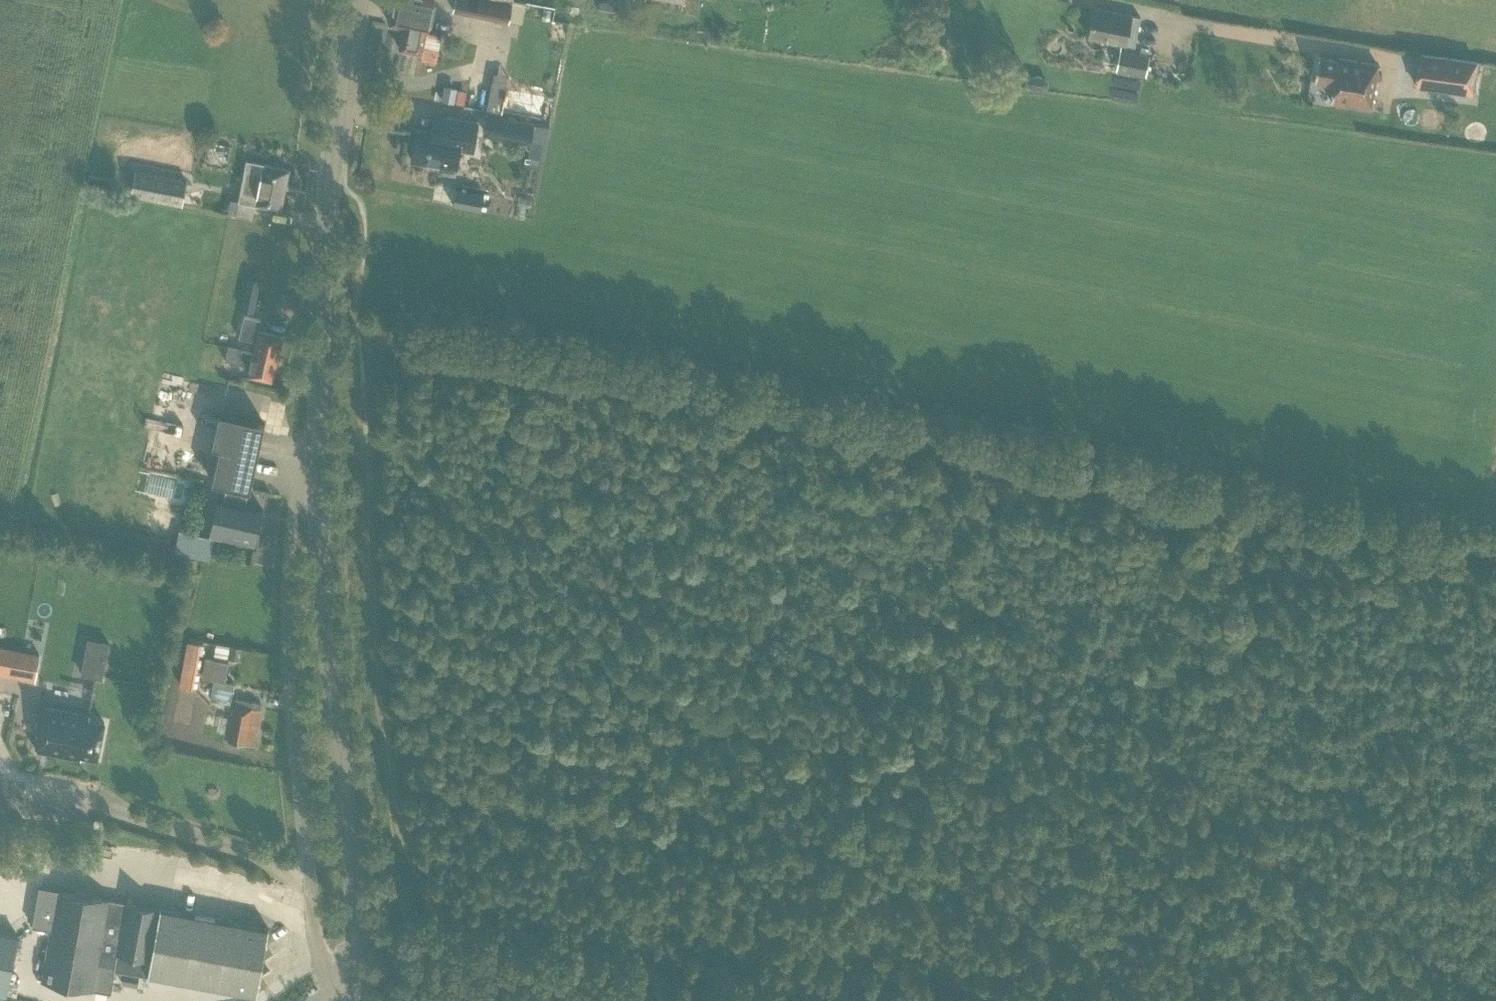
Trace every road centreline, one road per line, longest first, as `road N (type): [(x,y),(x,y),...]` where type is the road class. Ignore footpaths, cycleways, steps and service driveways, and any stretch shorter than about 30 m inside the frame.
road 1 (unclassified): [(355,1000),(328,984),(313,946),(289,646),(290,519),(295,492),(319,472)]
road 2 (tertiary): [(363,1000),(319,472)]
road 3 (tertiary): [(319,472),(331,164),(360,0)]

